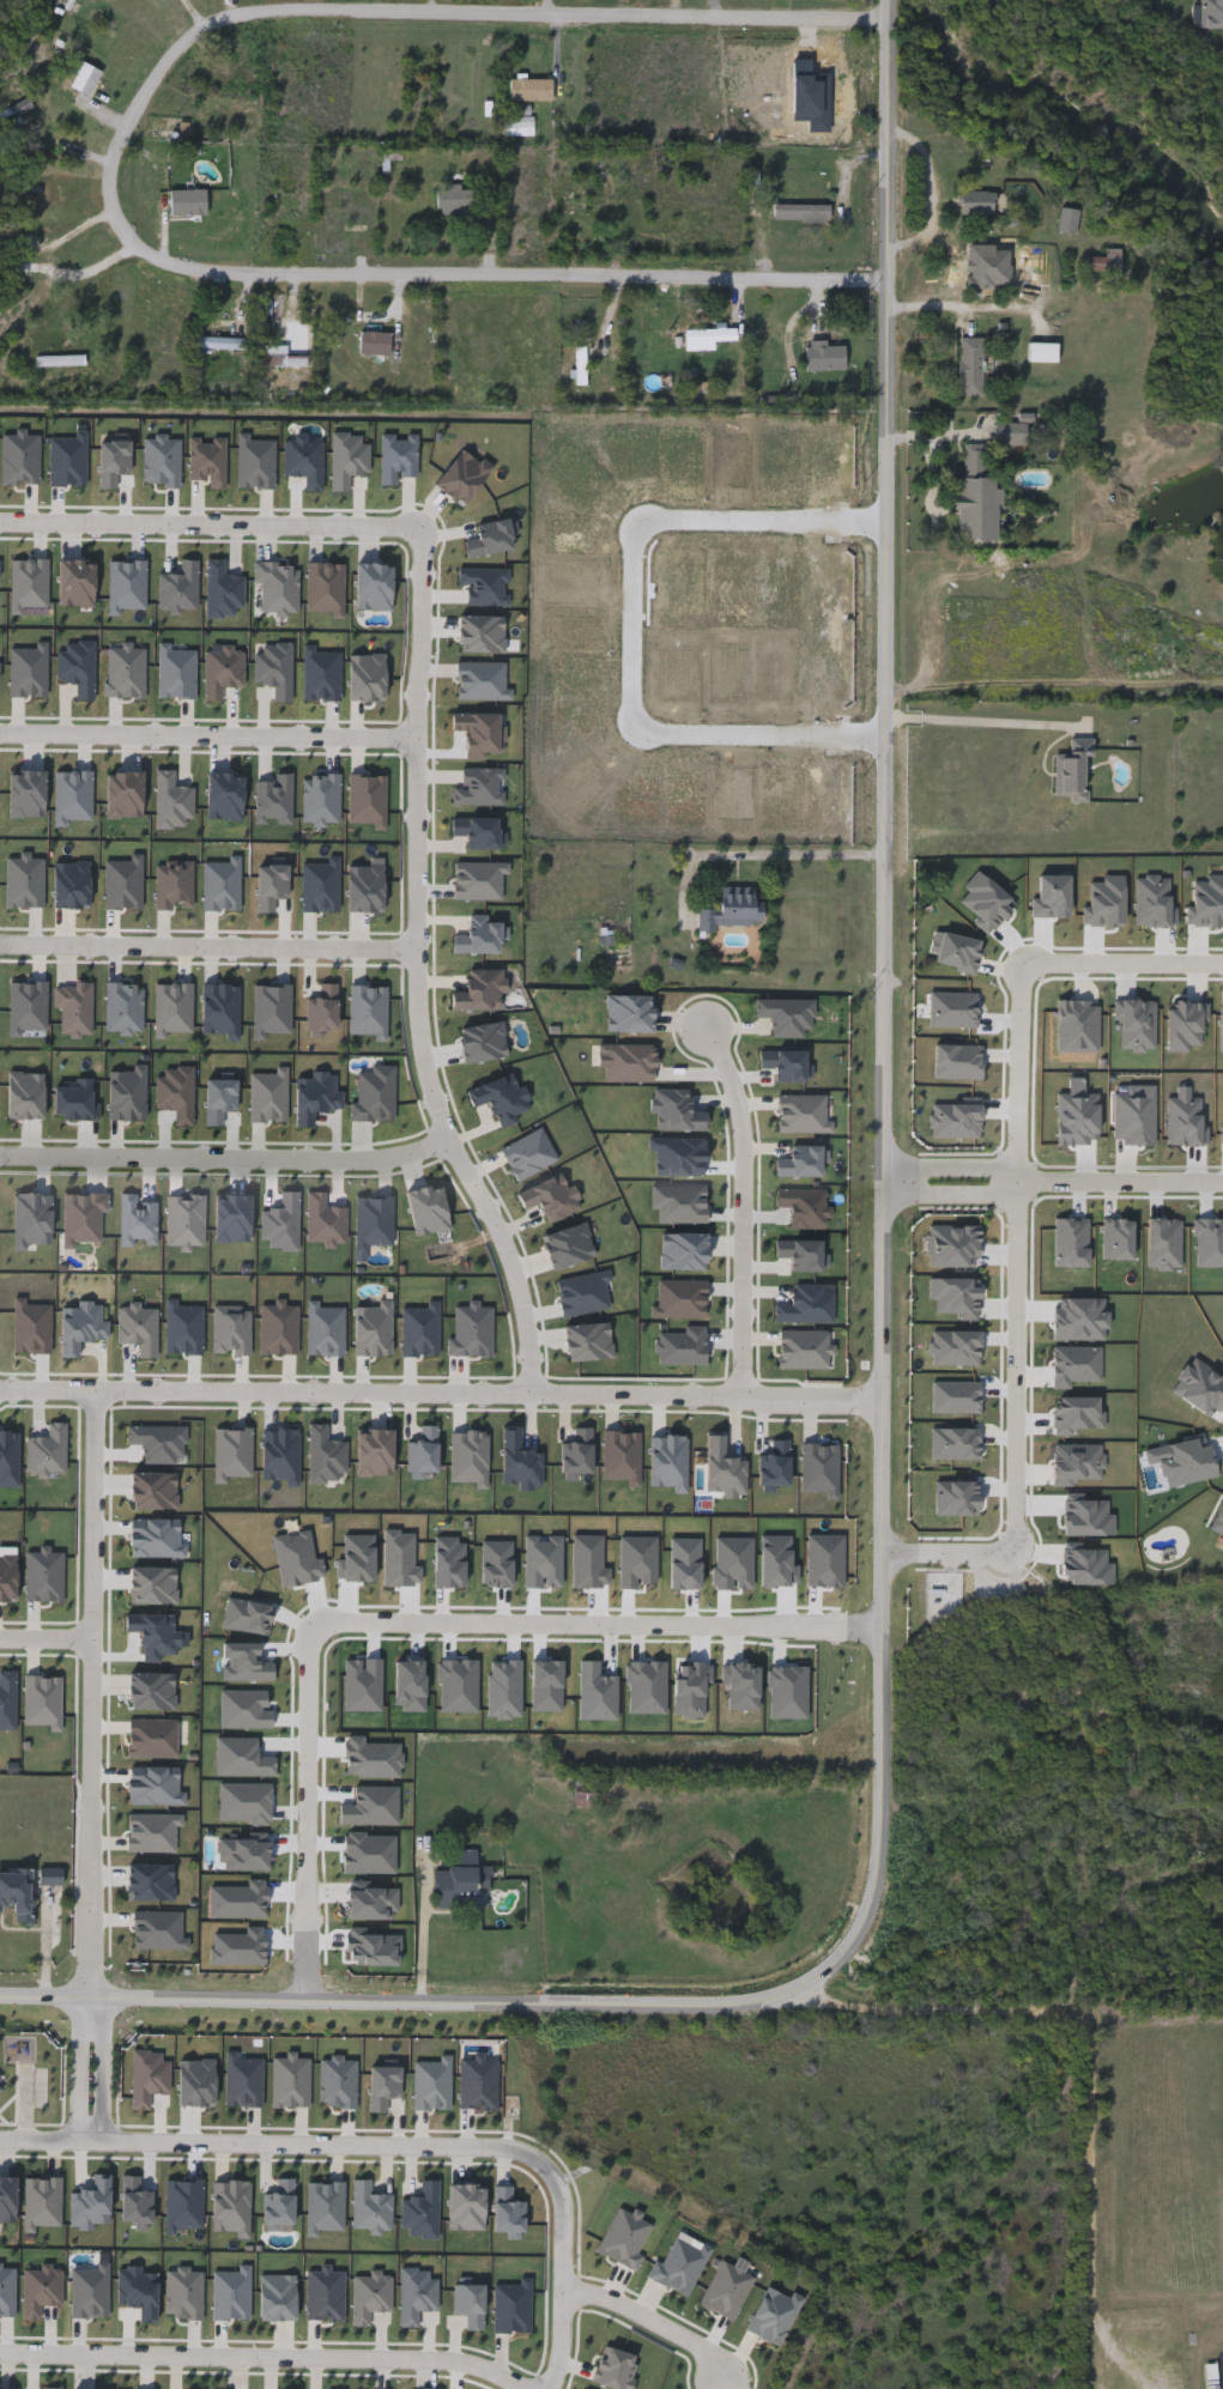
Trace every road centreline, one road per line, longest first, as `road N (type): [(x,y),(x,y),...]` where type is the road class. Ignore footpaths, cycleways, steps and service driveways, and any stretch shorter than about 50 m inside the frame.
road 1 (tertiary): [(90,2013),(200,2002),(756,2006),(831,1972),(861,1935),(878,1881),(885,1801),(891,0)]
road 2 (residential): [(891,292),(213,273),(137,249),(114,212),(113,190),(120,157),(171,68),(234,24),(891,26)]
road 3 (residential): [(889,1390),(0,1387)]
road 4 (residential): [(531,1389),(523,1290),(505,1231),(442,1115),(424,1051),(417,747),(424,546),(416,527)]
road 5 (residential): [(891,521),(656,522),(637,546),(638,726),(649,734),(891,733)]
road 6 (residential): [(96,1388),(90,2013)]
road 7 (residential): [(884,1630),(315,1620)]
road 8 (residential): [(0,2349),(458,2355),(546,2388)]
road 9 (residential): [(1018,1178),(1021,1552),(885,1551)]
road 10 (residential): [(93,2136),(494,2142),(521,2148),(555,2176)]
road 11 (residential): [(0,1150),(367,1158),(453,1134)]
road 12 (residential): [(0,941),(418,944)]
road 13 (residential): [(416,527),(370,517),(0,516)]
road 14 (residential): [(0,727),(417,733)]
road 15 (residential): [(1018,1178),(1028,964),(1222,964)]
road 16 (residential): [(706,1014),(739,1087),(745,1122),(740,1389)]
road 17 (residential): [(315,1620),(308,2002)]
road 18 (residential): [(891,1177),(1222,1181)]
road 19 (residential): [(555,2176),(568,2215),(565,2343),(546,2388)]
road 20 (residential): [(567,2290),(614,2296),(696,2338),(723,2376)]

